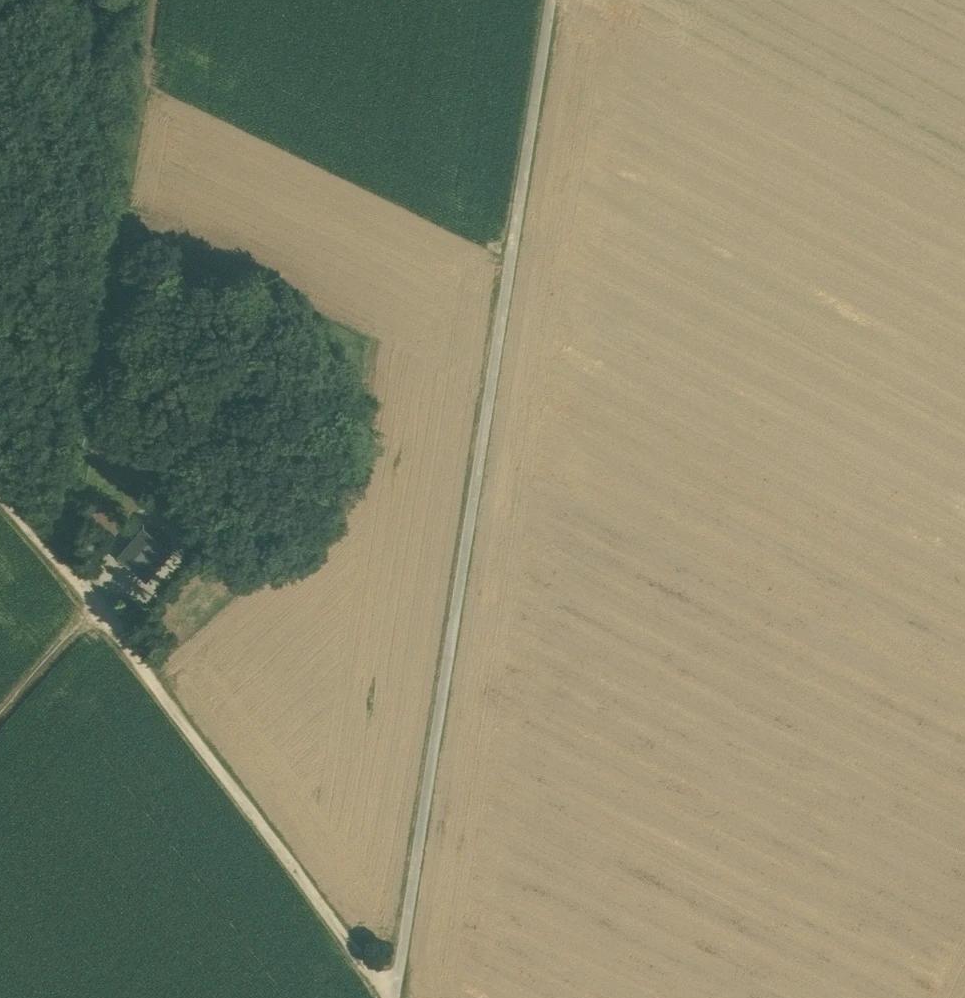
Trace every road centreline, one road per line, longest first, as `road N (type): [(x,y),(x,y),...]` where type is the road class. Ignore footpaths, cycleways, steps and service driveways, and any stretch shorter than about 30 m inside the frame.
road 1 (track): [(395,997),(554,0)]
road 2 (track): [(61,566),(152,0)]
road 3 (track): [(93,606),(389,997)]
road 4 (track): [(0,711),(93,606)]

